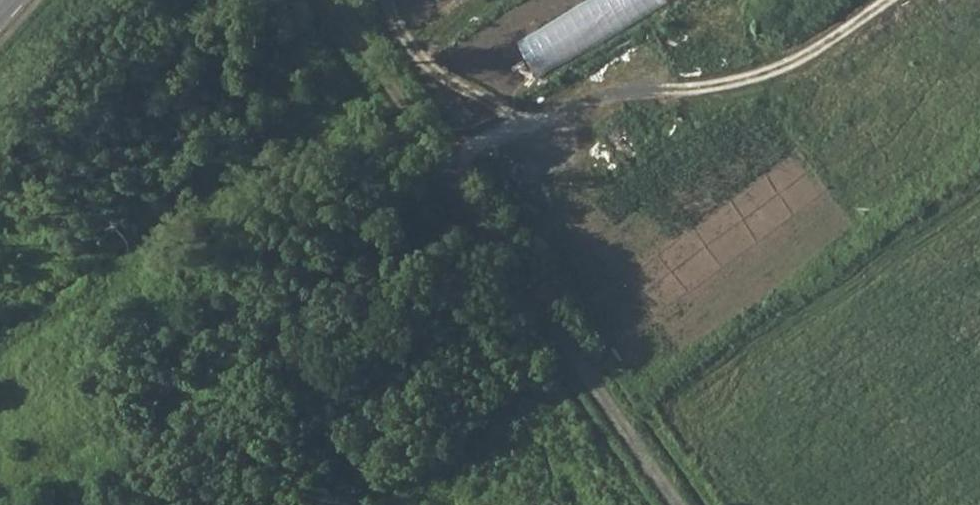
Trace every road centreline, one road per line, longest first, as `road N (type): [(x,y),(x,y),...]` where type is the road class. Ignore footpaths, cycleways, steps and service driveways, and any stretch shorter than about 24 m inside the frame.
road 1 (track): [(387,0),(405,40),(444,80),(505,113),(536,114),(625,89),(768,74),(889,0)]
road 2 (track): [(675,504),(473,203),(463,173),(468,150),(536,114)]

